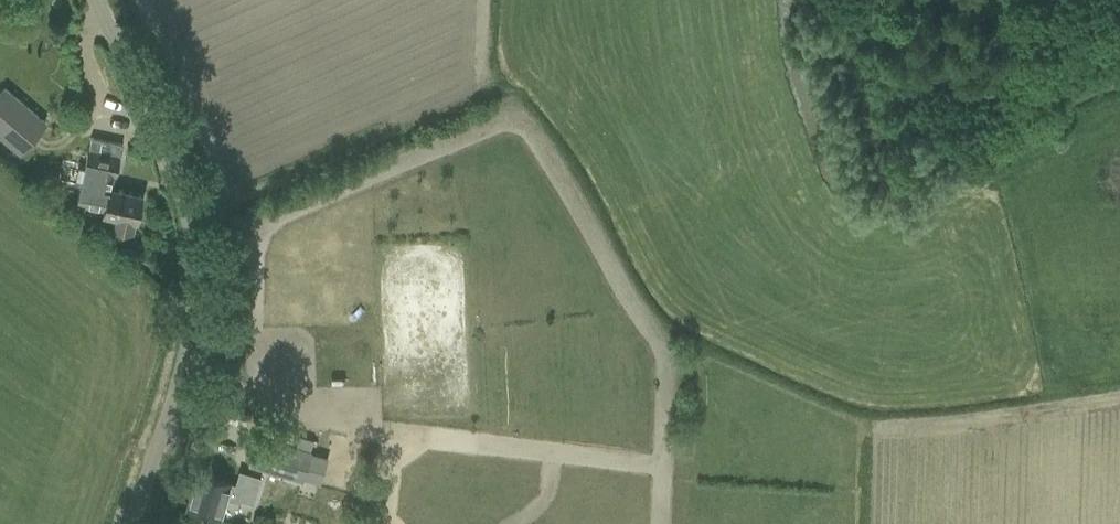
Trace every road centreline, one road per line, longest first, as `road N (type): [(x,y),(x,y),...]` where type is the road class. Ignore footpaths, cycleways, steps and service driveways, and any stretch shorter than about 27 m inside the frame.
road 1 (unclassified): [(130,523),(186,358),(196,277),(186,211),(89,0)]

